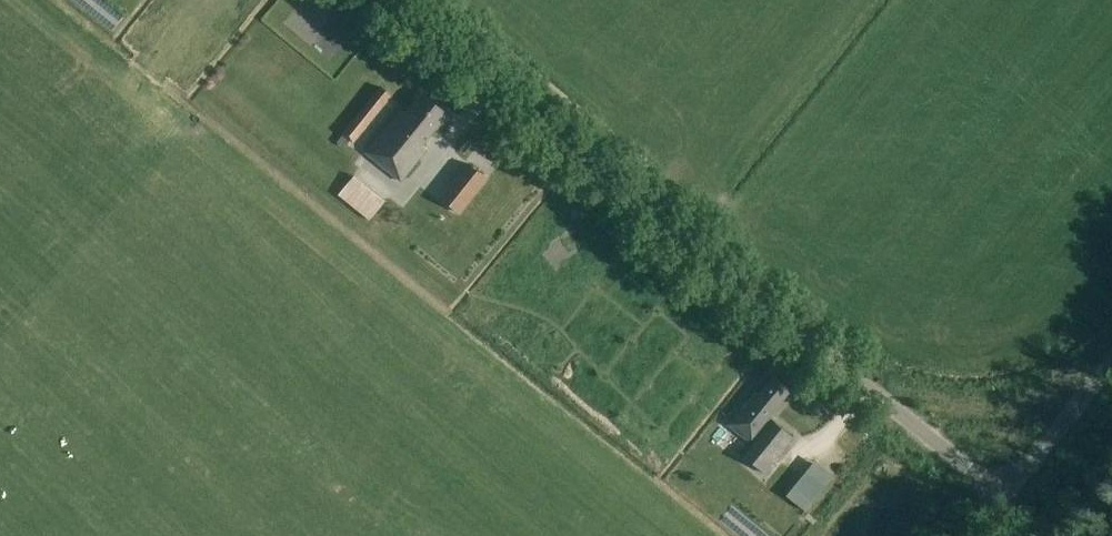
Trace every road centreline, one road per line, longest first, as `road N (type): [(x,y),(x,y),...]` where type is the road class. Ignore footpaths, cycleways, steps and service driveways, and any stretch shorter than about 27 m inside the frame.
road 1 (unclassified): [(1002,498),(387,0)]
road 2 (unclassified): [(1002,498),(1111,362)]

